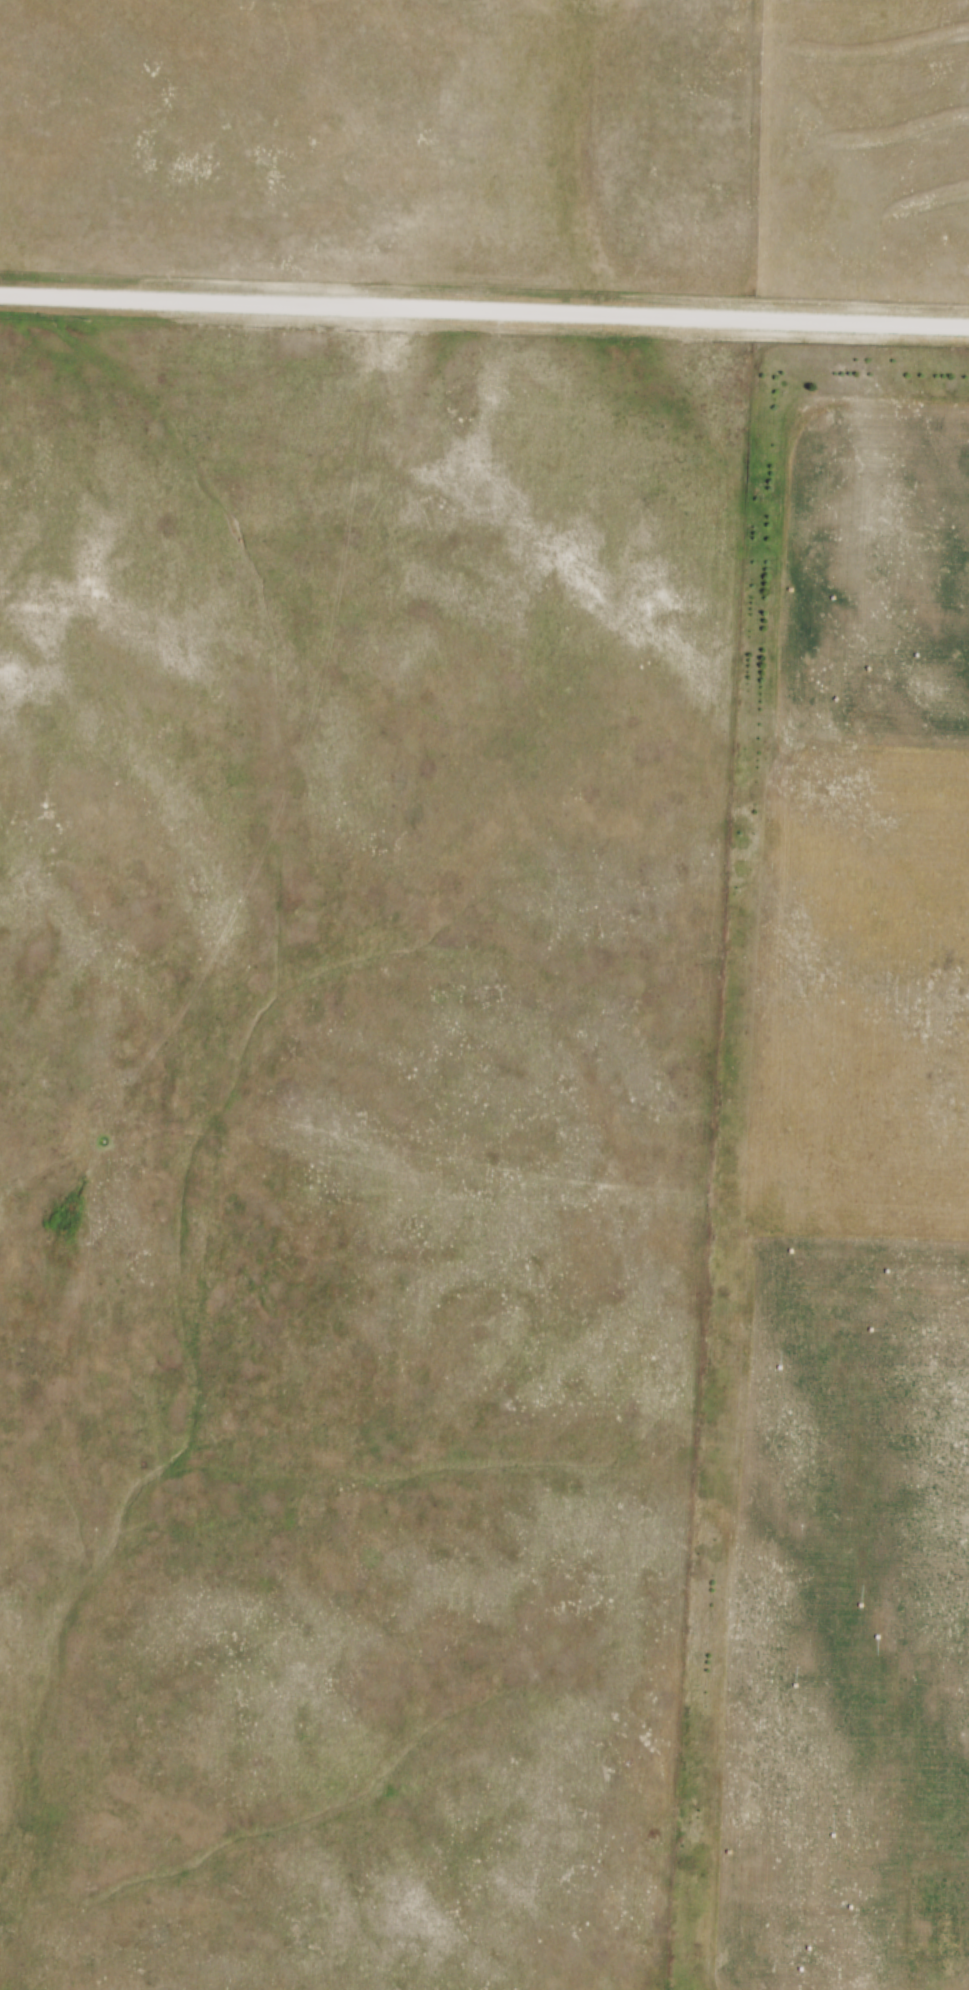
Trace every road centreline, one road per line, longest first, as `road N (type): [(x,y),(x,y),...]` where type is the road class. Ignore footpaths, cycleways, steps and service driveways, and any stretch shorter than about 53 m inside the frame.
road 1 (residential): [(0,292),(968,325)]

